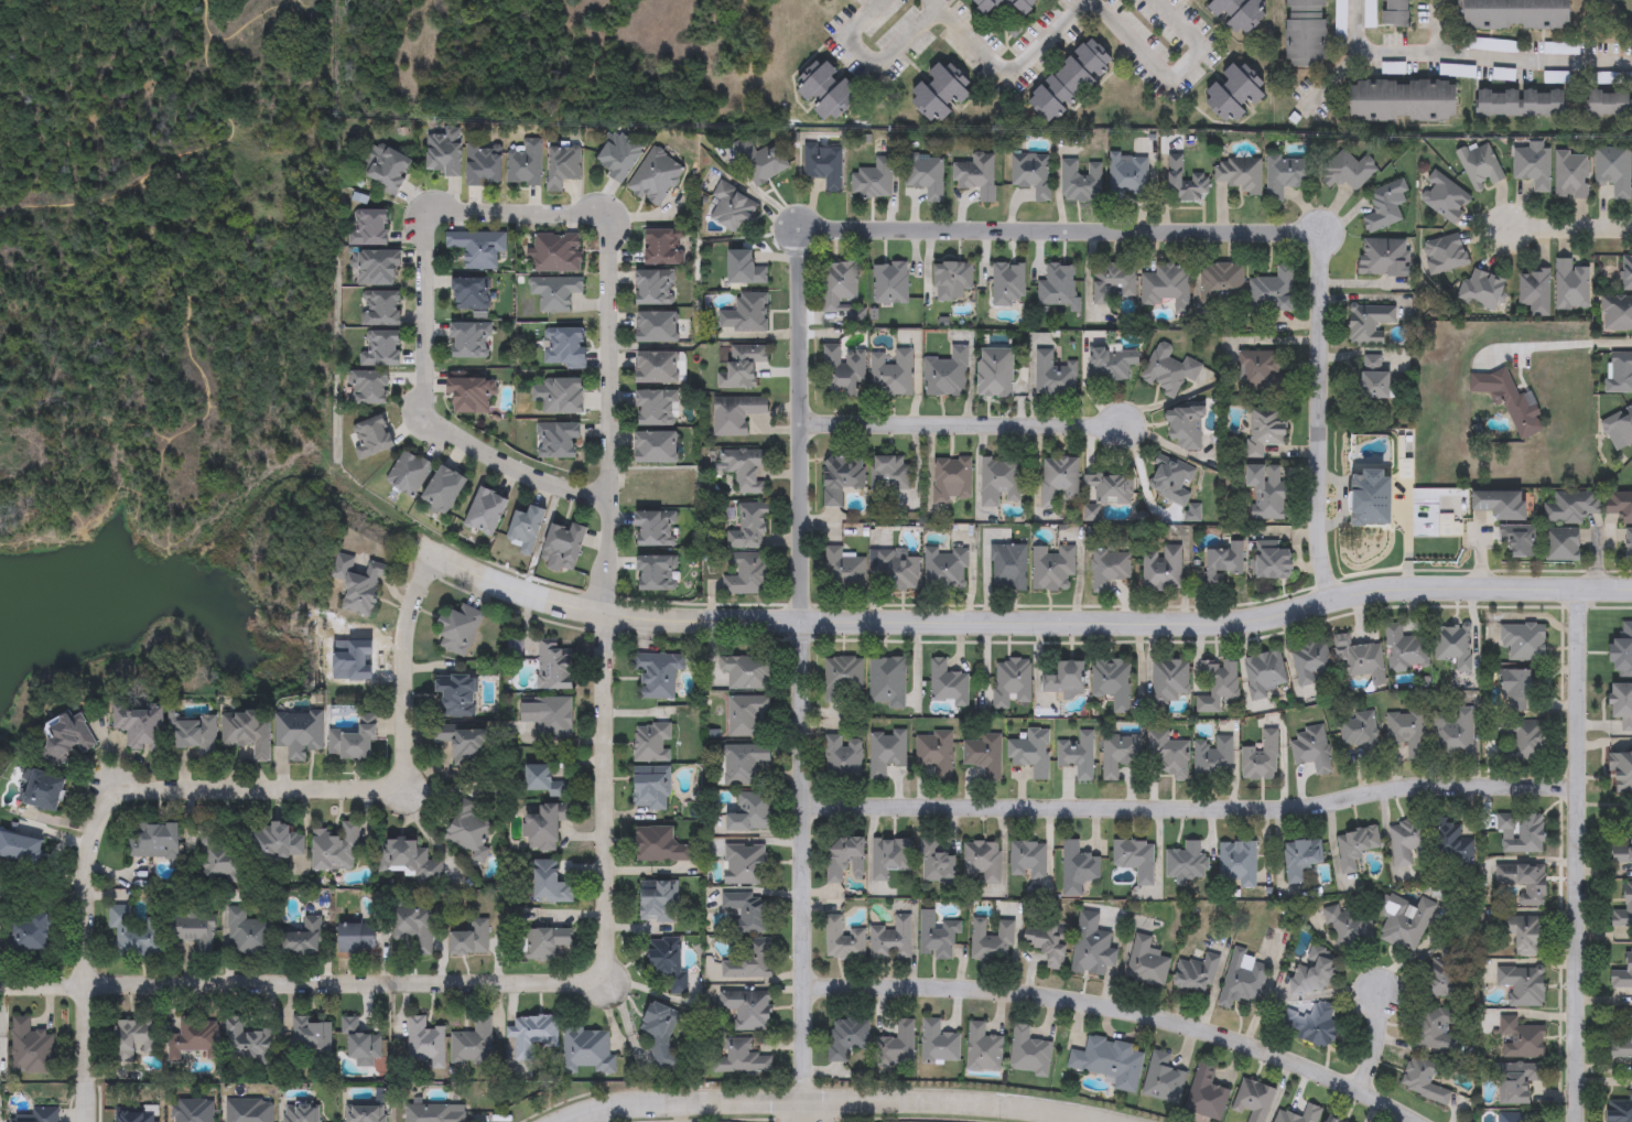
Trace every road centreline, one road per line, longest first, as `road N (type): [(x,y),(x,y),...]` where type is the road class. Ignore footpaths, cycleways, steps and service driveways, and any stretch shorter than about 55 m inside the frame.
road 1 (residential): [(1631,588),(1424,589),(1192,626),(701,618),(551,601),(434,552)]
road 2 (residential): [(1334,600),(1320,547),(1319,237),(801,230)]
road 3 (residential): [(801,230),(804,1102)]
road 4 (residential): [(84,1121),(87,865),(106,807),(122,795),(359,794),(400,784),(407,626),(434,552)]
road 5 (residential): [(1576,785),(1371,789),(1300,807),(803,809)]
road 6 (residential): [(606,214),(605,974)]
road 7 (residential): [(804,985),(998,989),(1120,1007),(1282,1057),(1413,1121)]
road 8 (residential): [(605,974),(506,983),(0,985)]
road 9 (residential): [(1579,587),(1572,1121)]
road 10 (residential): [(426,214),(421,417),(564,486),(606,496)]
road 11 (residential): [(802,424),(1127,423)]
road 12 (tertiary): [(804,1102),(992,1103),(1112,1121)]
road 13 (tertiary): [(566,1121),(618,1107),(804,1102)]
road 14 (residential): [(606,214),(426,214)]
road 15 (residential): [(1510,229),(1631,228)]

